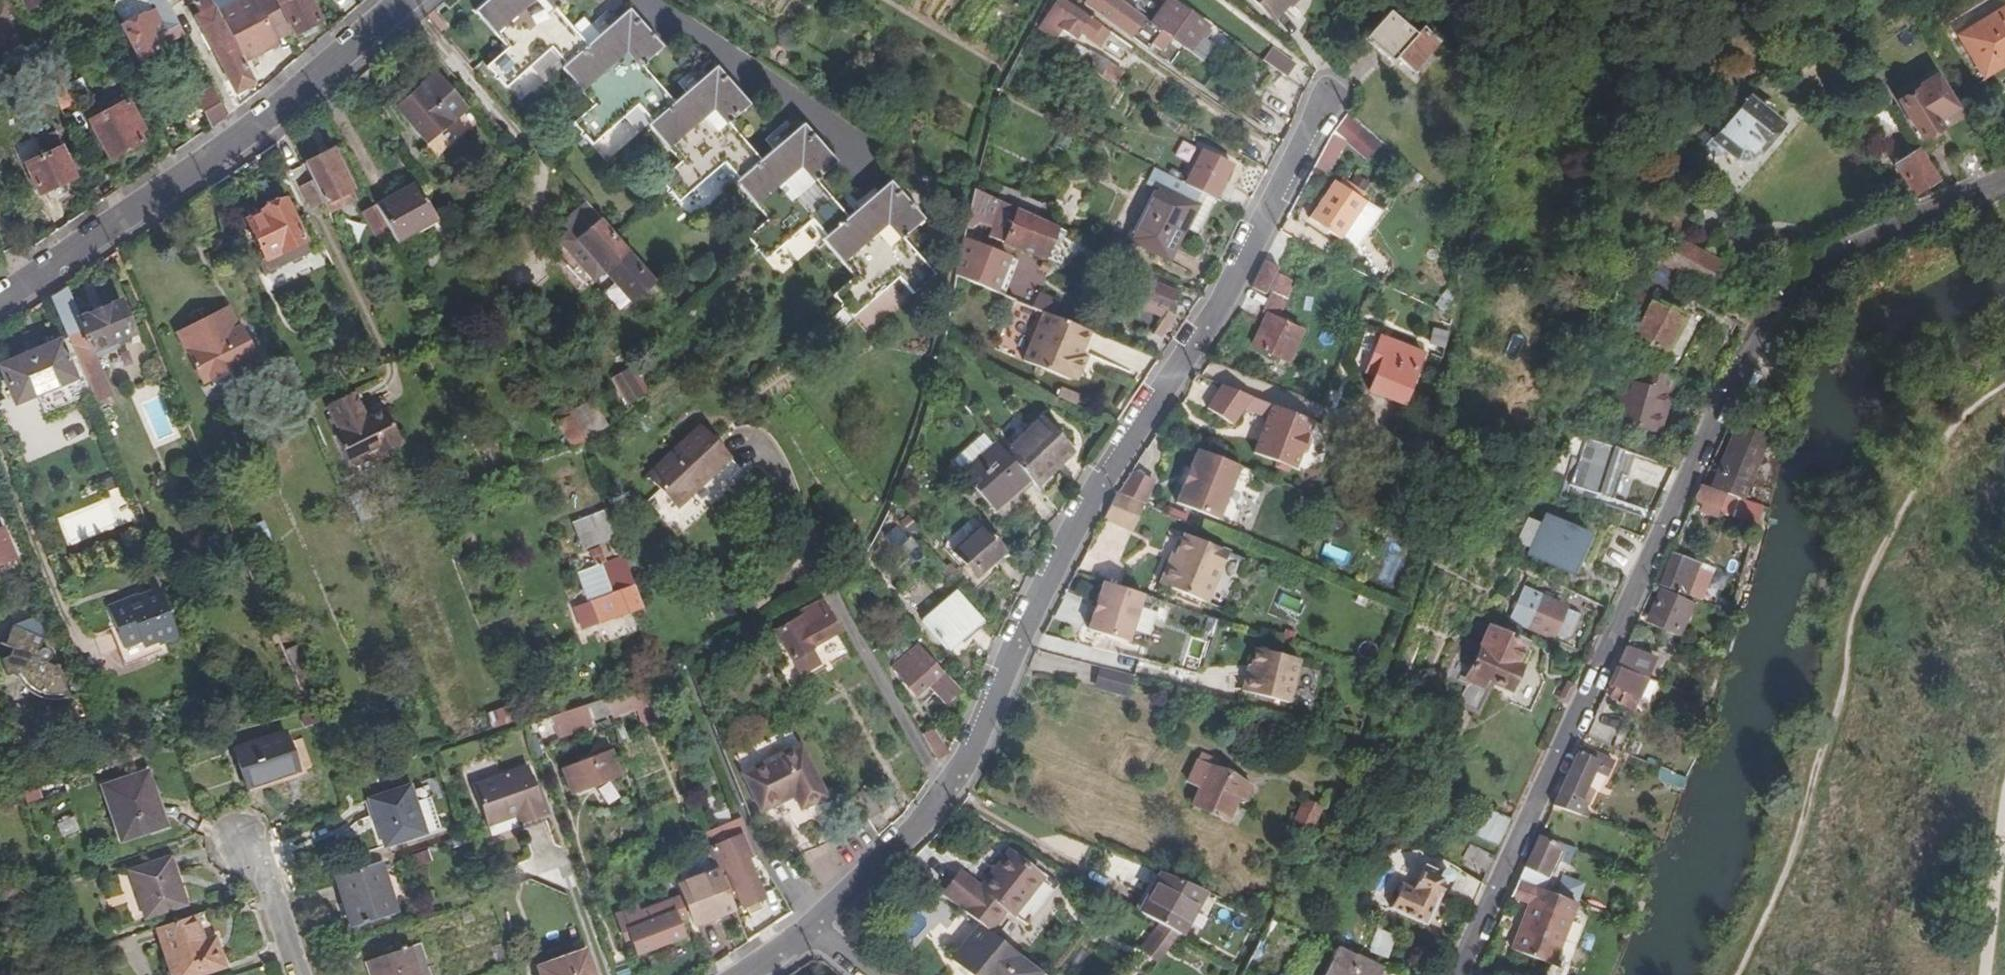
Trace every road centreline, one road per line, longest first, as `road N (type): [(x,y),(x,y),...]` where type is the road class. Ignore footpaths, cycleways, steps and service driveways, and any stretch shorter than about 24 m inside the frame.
road 1 (residential): [(2004,179),(1847,248),(1776,299),(1661,524),(1454,974)]
road 2 (residential): [(817,926),(928,814),(972,749),(1070,535),(1222,302),(1329,97)]
road 3 (residential): [(0,301),(262,124),(407,0)]
road 4 (residential): [(297,974),(261,870),(240,845)]

